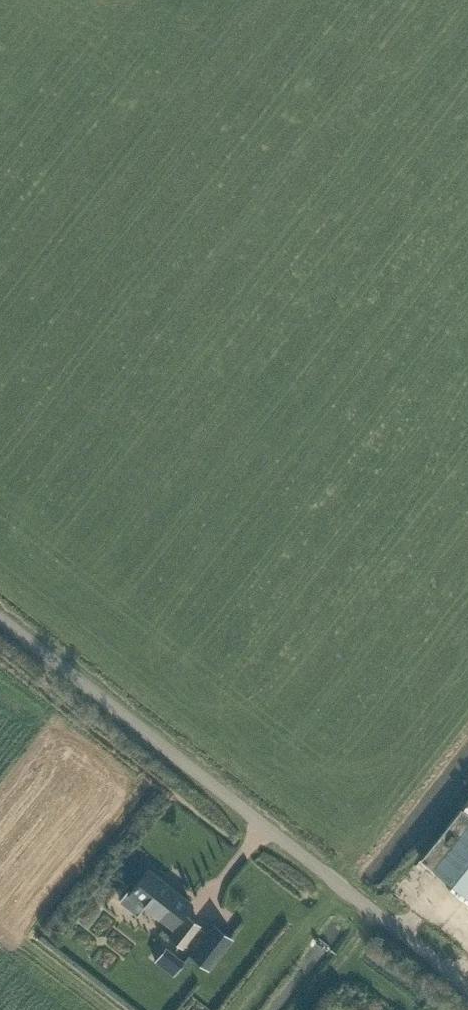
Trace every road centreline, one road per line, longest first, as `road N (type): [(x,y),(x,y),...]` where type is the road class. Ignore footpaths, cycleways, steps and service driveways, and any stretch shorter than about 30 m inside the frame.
road 1 (unclassified): [(467,994),(0,621)]

